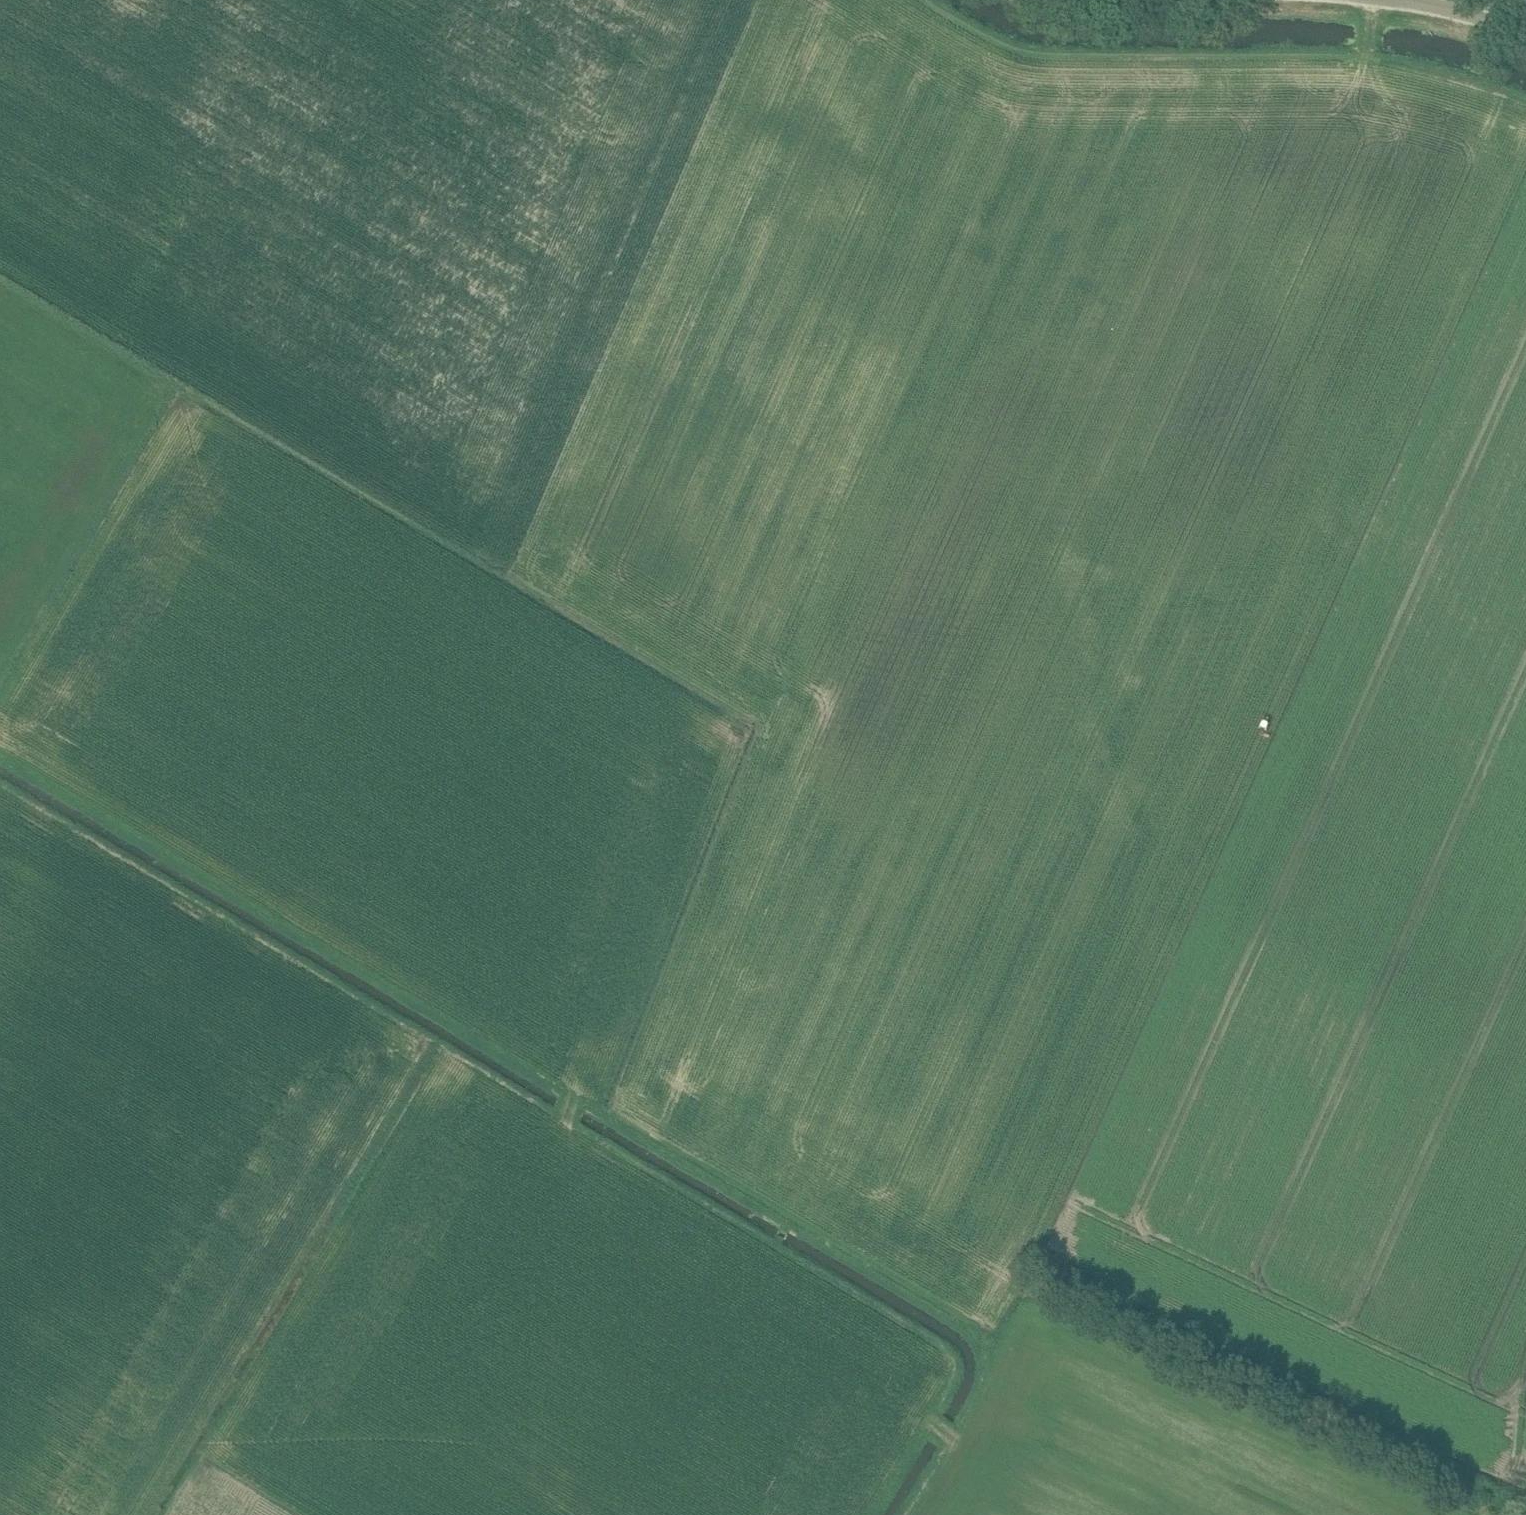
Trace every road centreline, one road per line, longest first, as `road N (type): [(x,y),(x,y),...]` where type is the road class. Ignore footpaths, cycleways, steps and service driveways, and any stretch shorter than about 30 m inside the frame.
road 1 (unclassified): [(1525,30),(1394,0)]

